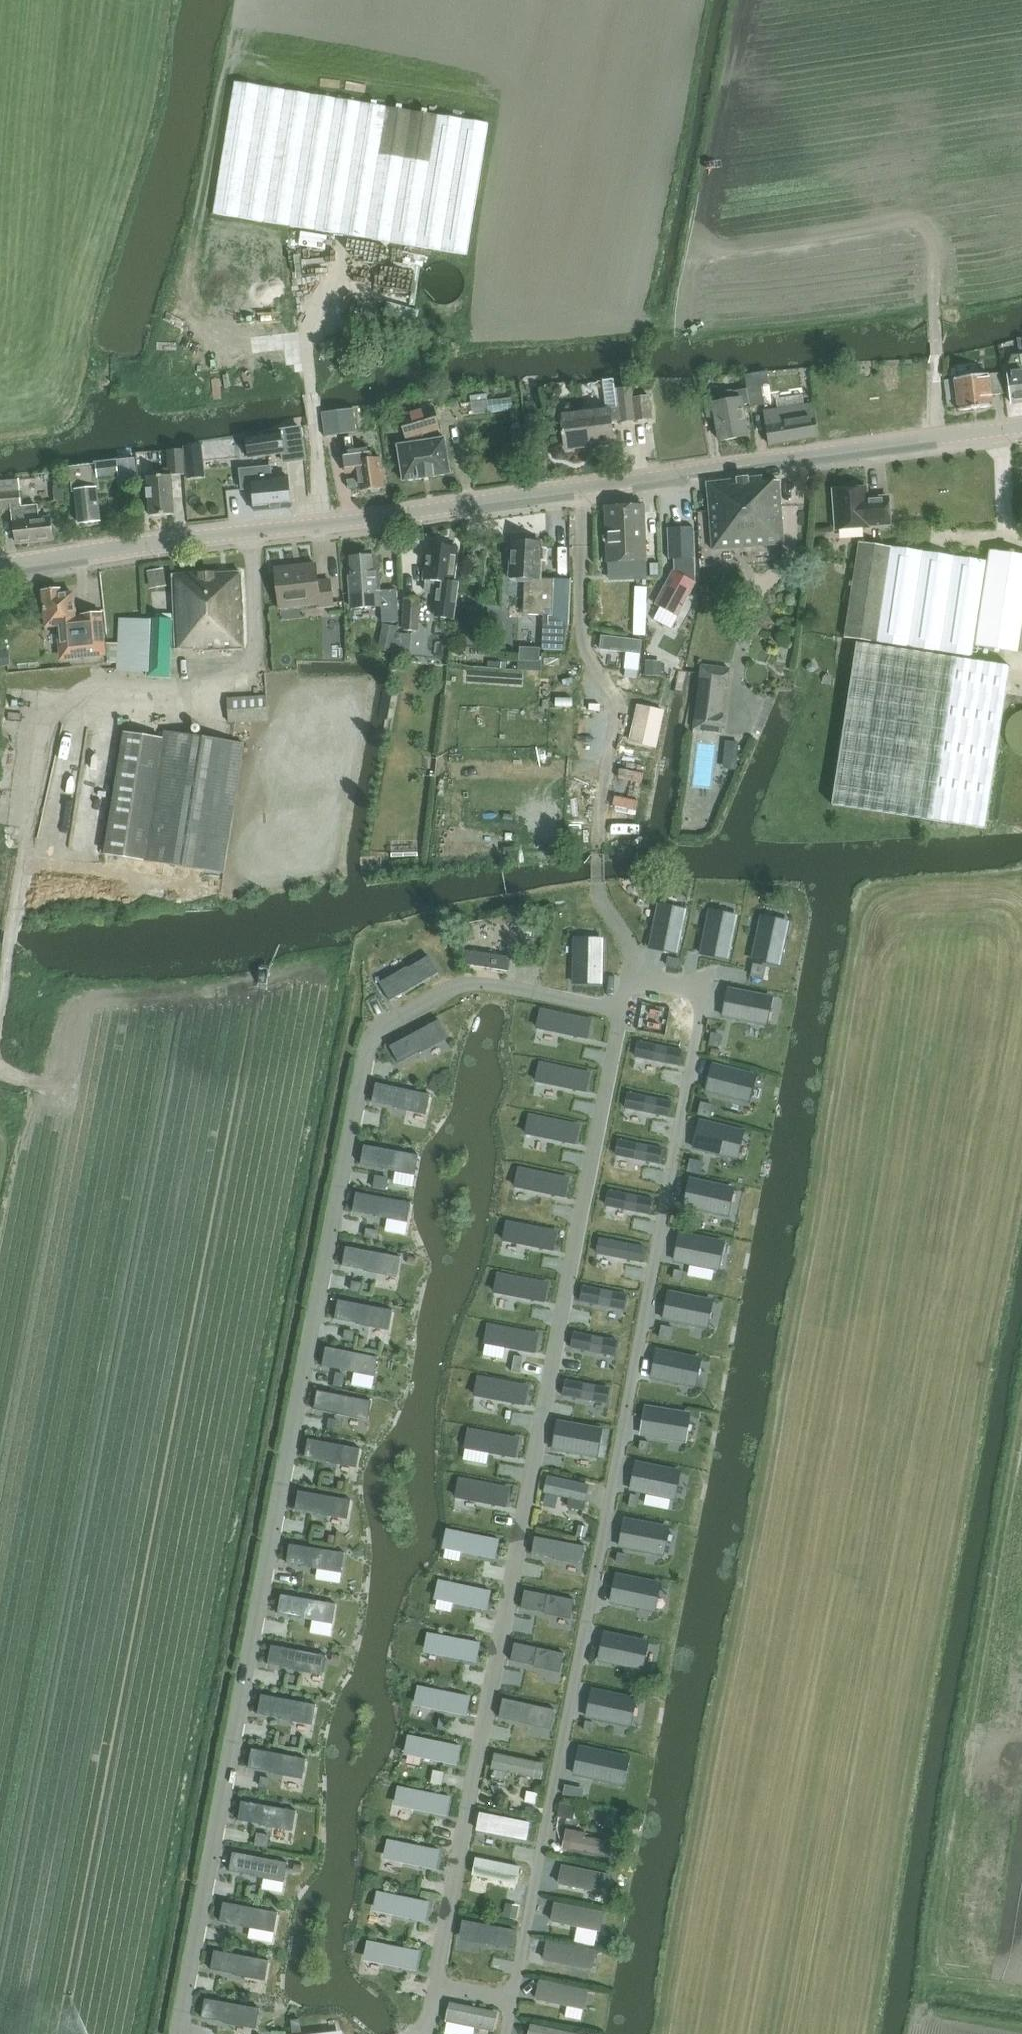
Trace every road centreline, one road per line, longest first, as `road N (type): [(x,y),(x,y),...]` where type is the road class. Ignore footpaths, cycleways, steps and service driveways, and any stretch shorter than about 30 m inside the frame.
road 1 (tertiary): [(0,568),(1021,430)]
road 2 (track): [(146,0),(71,389),(45,421),(0,430)]
road 3 (track): [(936,442),(929,126),(846,0)]

